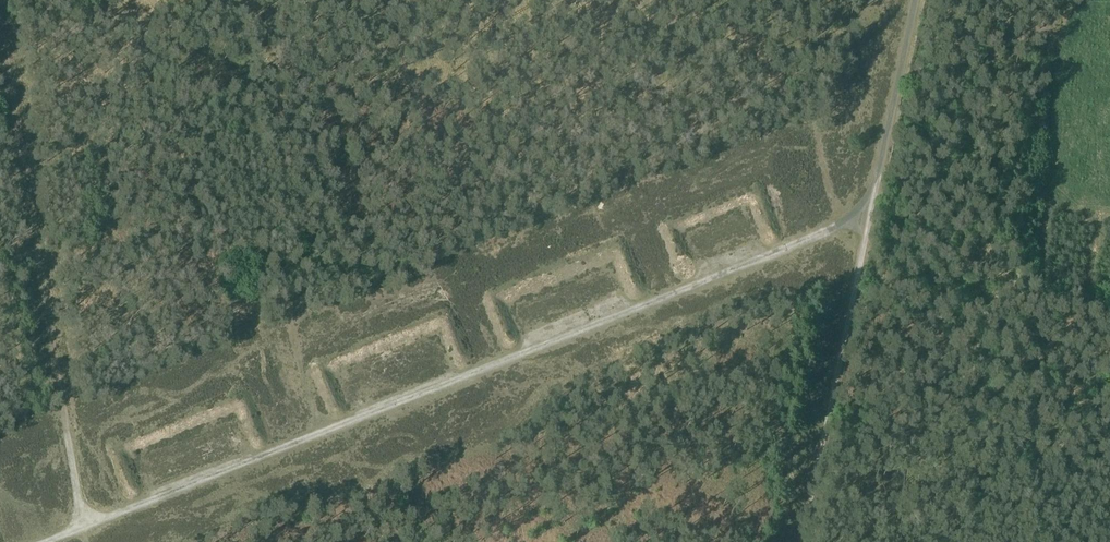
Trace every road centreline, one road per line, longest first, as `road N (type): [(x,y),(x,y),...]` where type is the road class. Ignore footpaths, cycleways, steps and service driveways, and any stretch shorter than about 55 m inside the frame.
road 1 (track): [(74,541),(874,212)]
road 2 (track): [(0,36),(78,540)]
road 3 (track): [(874,212),(802,541)]
road 4 (track): [(921,0),(874,212)]

